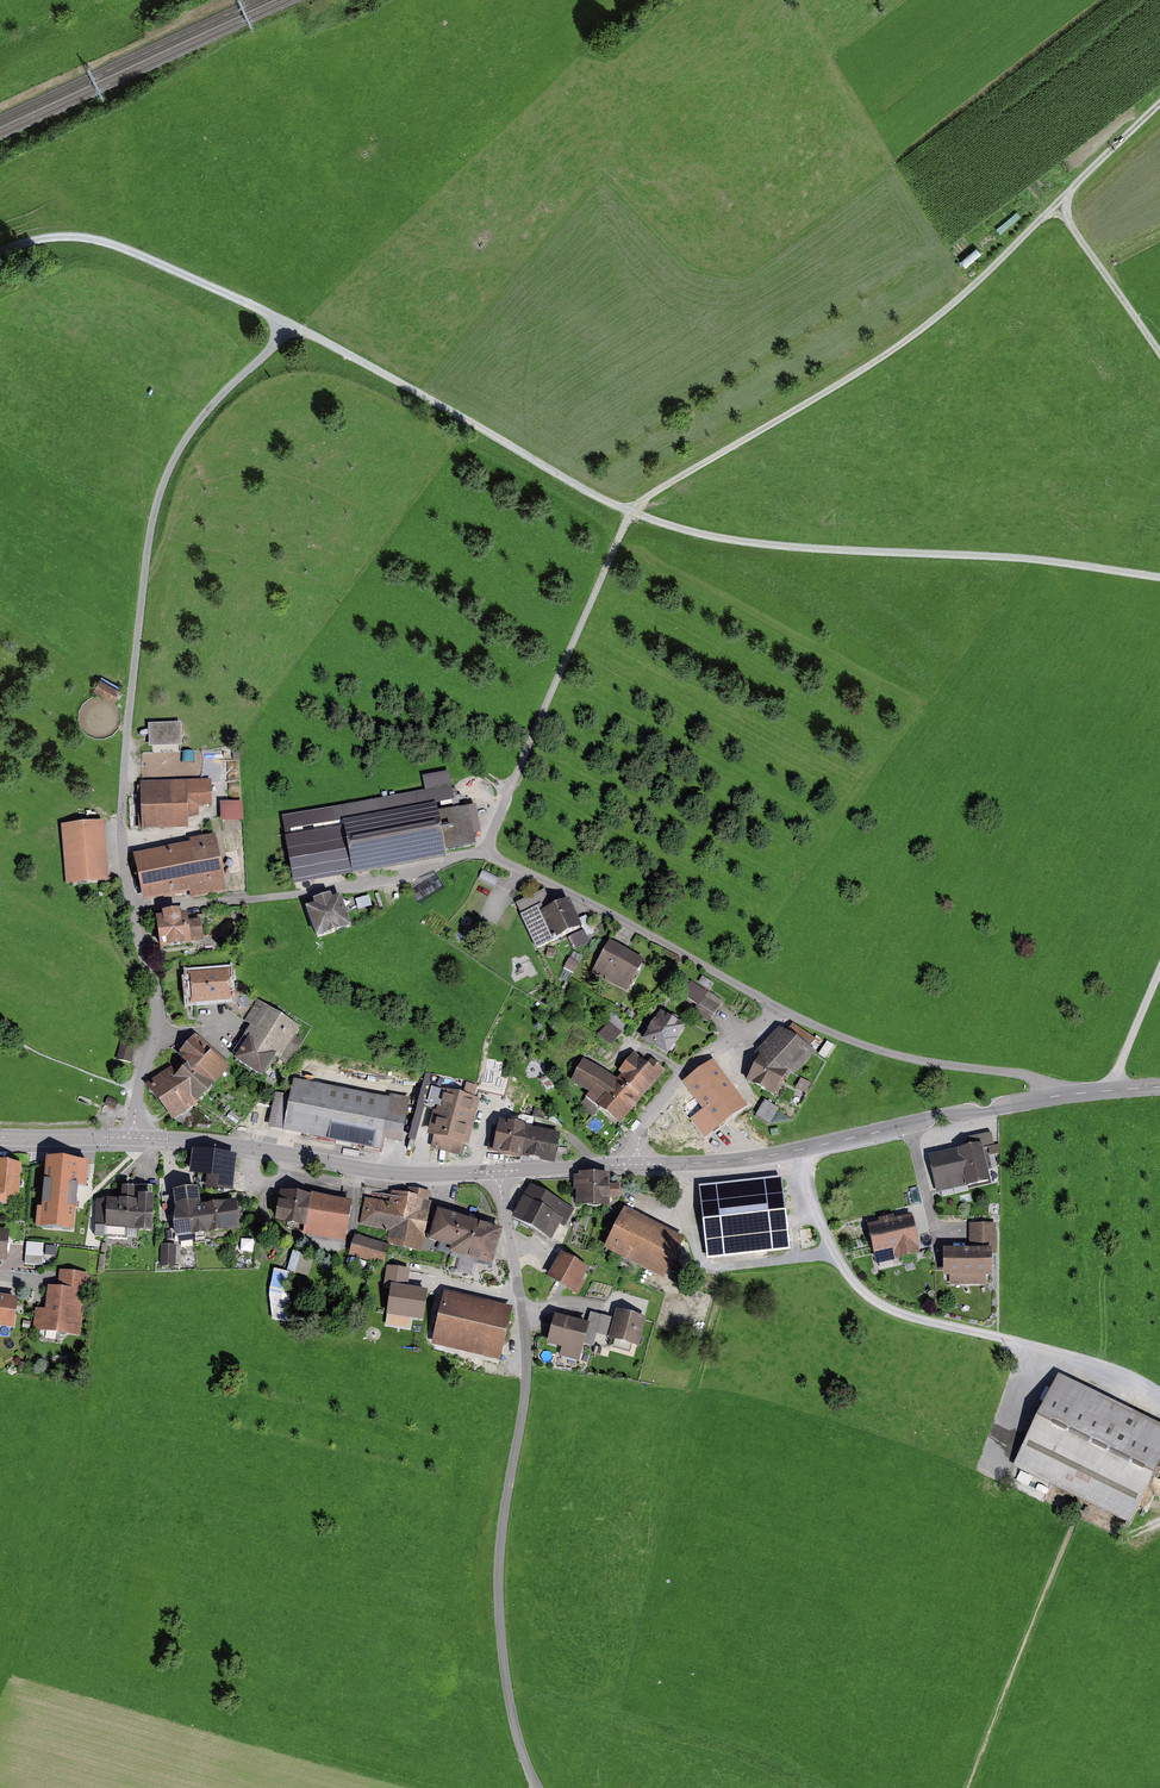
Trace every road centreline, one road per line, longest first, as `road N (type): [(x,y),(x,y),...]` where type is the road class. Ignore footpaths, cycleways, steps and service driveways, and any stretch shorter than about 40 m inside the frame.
road 1 (track): [(293,325),(591,494),(663,524),(817,549),(1039,560),(1159,577)]
road 2 (residential): [(778,1009),(482,850),(407,882),(131,911)]
road 3 (track): [(1159,103),(937,318),(633,512)]
road 4 (unclassified): [(131,911),(121,817),(155,504),(187,435),(293,325)]
road 5 (unclassified): [(538,1787),(510,1702),(498,1595),(526,1351),(499,1176)]
road 6 (track): [(1159,1400),(1128,1380),(900,1314),(867,1295),(839,1264),(812,1198),(805,1148)]
road 7 (tertiary): [(1053,1097),(940,1114),(758,1158),(636,1161)]
road 8 (track): [(482,850),(633,512)]
road 9 (tertiary): [(499,1176),(396,1174),(134,1133)]
road 10 (track): [(293,325),(100,241),(51,238),(0,252)]
road 11 (residential): [(1053,1097),(1050,1087),(1018,1074),(880,1050),(778,1009)]
road 12 (unclassified): [(134,1133),(157,1019),(131,911)]
road 13 (residential): [(636,1161),(650,1114),(684,1073),(778,1009)]
road 14 (track): [(1055,204),(1159,353)]
road 15 (tertiary): [(636,1161),(499,1176)]
road 16 (tertiary): [(134,1133),(0,1137)]
road 17 (track): [(1111,1090),(1159,976)]

